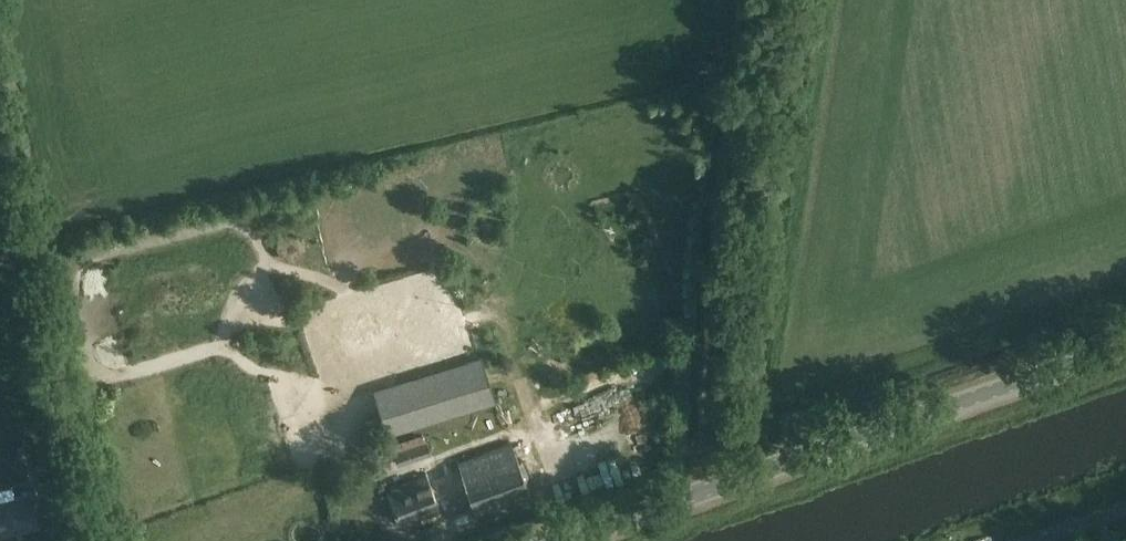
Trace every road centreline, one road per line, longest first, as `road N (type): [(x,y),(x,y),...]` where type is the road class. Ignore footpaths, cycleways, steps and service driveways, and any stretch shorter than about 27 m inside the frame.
road 1 (unclassified): [(572,540),(1125,348)]
road 2 (track): [(771,0),(702,496)]

